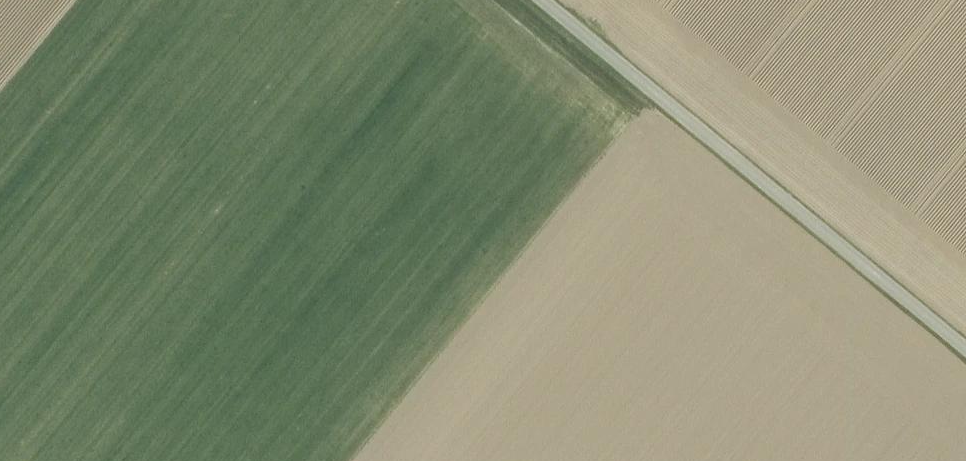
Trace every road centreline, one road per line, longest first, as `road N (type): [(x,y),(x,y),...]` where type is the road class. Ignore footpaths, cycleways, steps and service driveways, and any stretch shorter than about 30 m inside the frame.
road 1 (unclassified): [(543,0),(965,353)]

